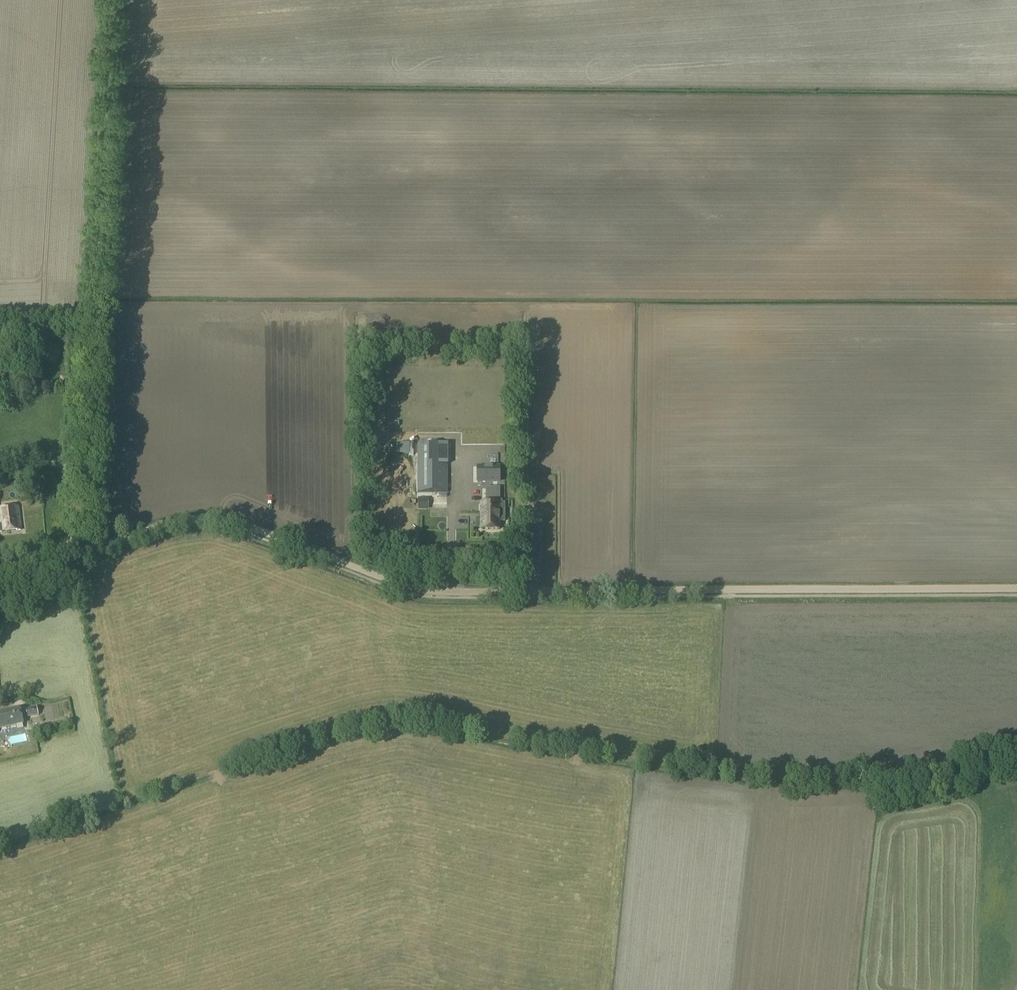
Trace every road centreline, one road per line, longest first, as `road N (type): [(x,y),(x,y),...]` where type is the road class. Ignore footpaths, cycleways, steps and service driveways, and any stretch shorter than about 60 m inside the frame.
road 1 (track): [(1016,590),(425,590),(209,520),(151,529),(81,553)]

